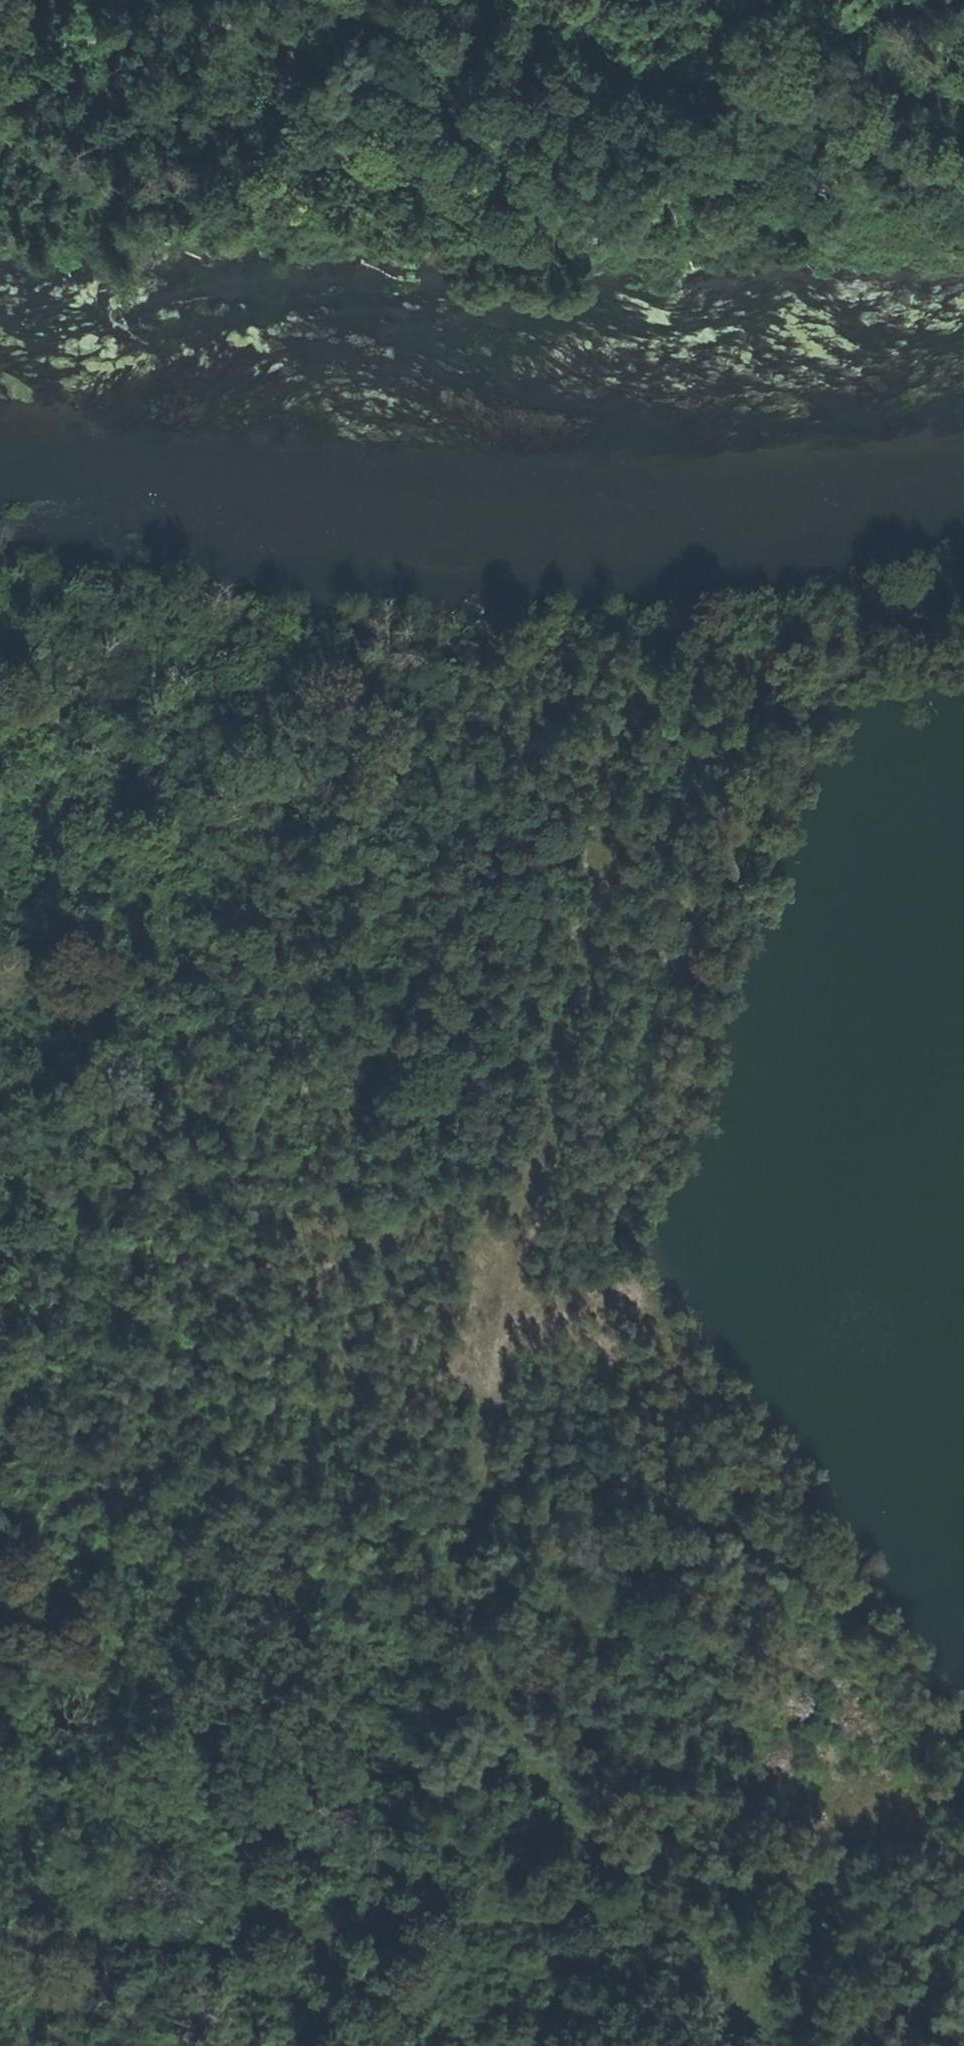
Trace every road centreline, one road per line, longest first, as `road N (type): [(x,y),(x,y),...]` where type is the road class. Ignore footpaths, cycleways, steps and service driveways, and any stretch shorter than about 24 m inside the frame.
road 1 (track): [(0,1945),(72,1930),(159,1941),(550,1914),(658,1942),(717,1985),(764,2045)]
road 2 (track): [(422,0),(0,27)]

